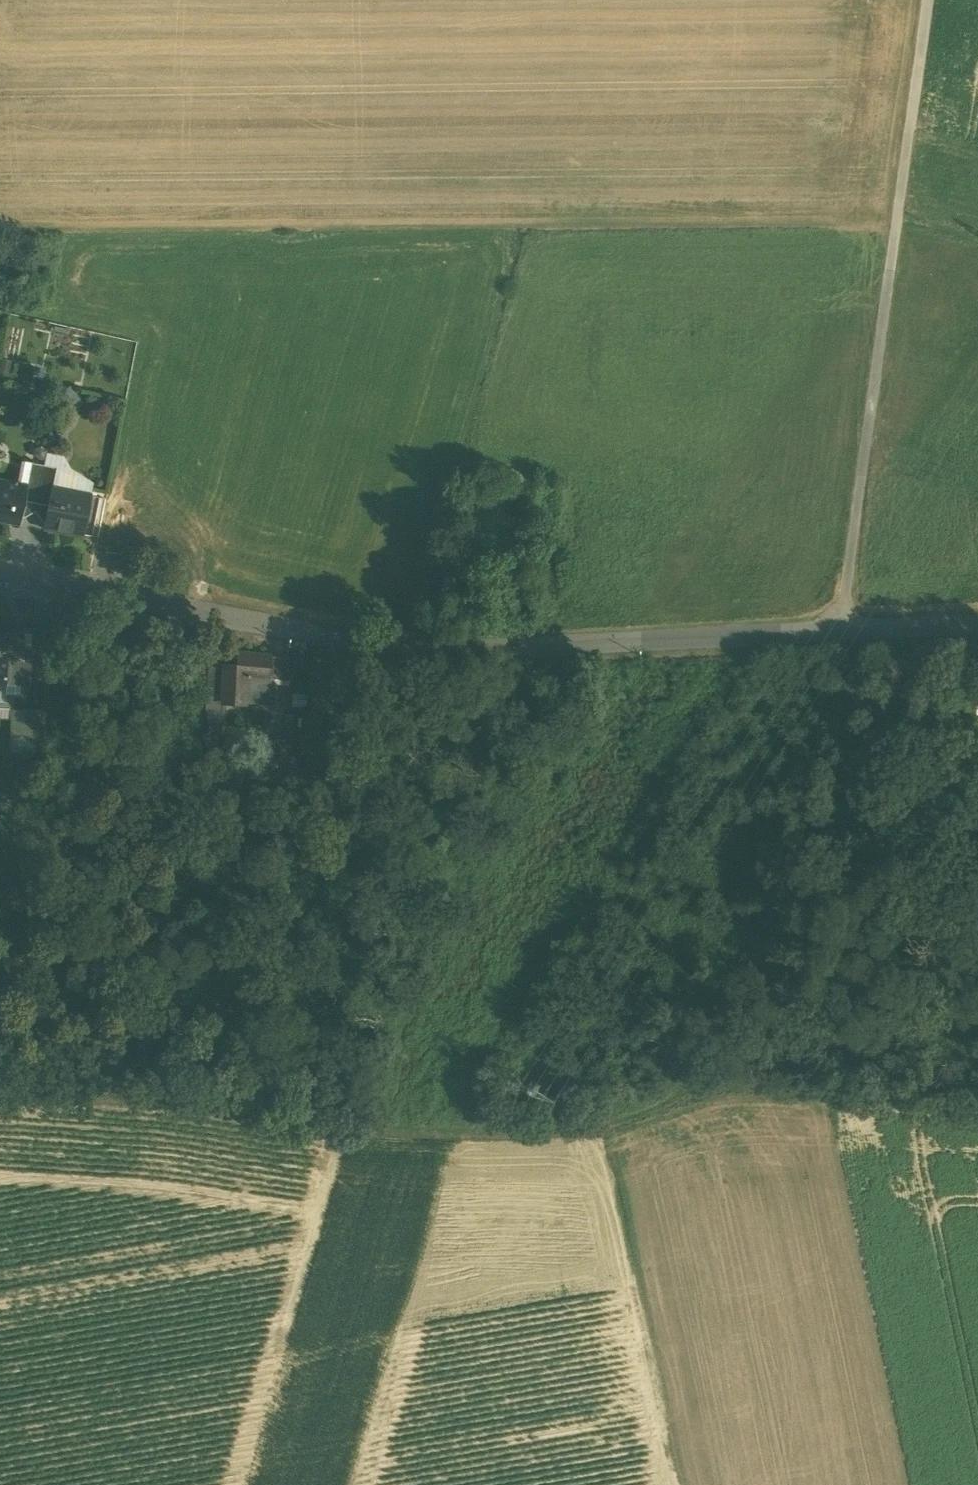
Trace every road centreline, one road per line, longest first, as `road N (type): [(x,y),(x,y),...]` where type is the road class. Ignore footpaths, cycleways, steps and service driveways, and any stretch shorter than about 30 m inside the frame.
road 1 (track): [(977,1113),(723,1088),(607,1123),(293,1132),(250,1108),(0,1091)]
road 2 (unclassified): [(977,627),(420,649),(0,577)]
road 3 (track): [(839,629),(926,0)]

